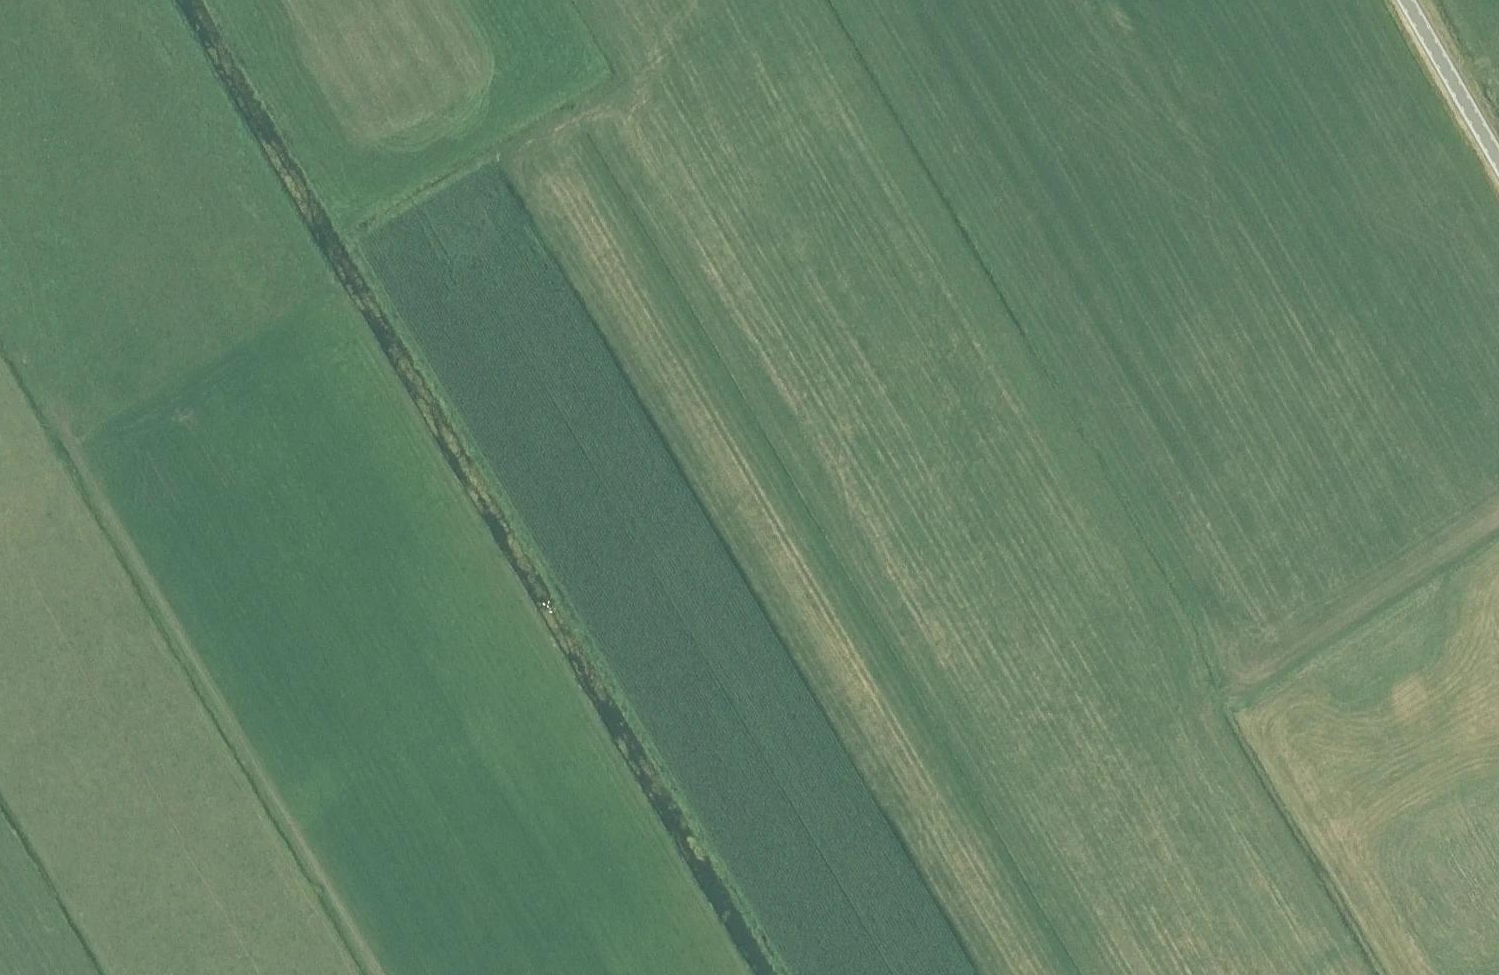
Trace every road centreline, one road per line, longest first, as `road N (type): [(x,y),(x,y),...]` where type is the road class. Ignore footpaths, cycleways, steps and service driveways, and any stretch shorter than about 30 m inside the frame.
road 1 (unclassified): [(1498,168),(1403,0)]

